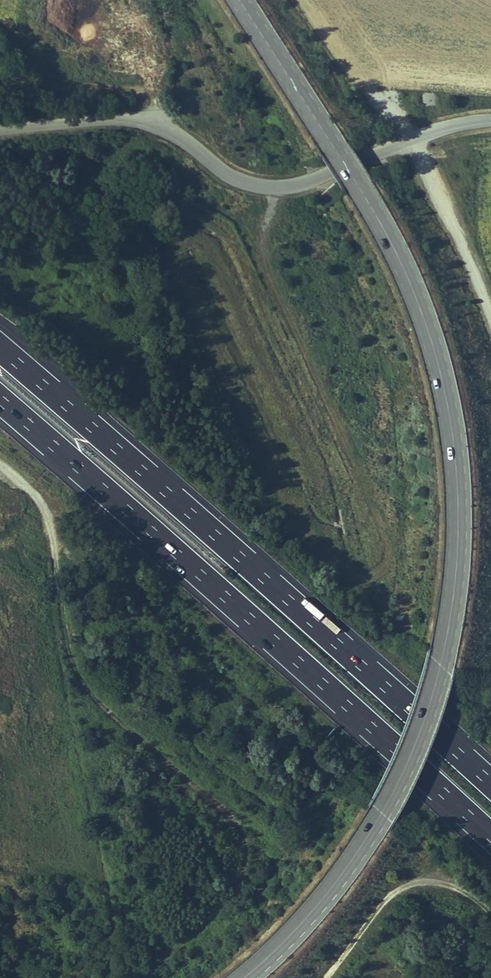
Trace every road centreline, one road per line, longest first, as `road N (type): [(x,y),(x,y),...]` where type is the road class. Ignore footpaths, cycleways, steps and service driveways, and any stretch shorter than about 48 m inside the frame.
road 1 (primary): [(244,0),(369,198),(426,321),(449,419),(457,535),(442,649),(419,734),(379,823),(300,927),(241,977)]
road 2 (motorway): [(0,399),(490,839)]
road 3 (motorway): [(490,784),(0,349)]
road 4 (track): [(143,977),(237,892),(247,858),(243,832),(101,708),(82,680),(66,643),(44,505),(0,463)]
road 5 (tertiary): [(0,131),(132,122),(164,130),(230,177),(269,191),(300,188),(439,130),(490,124)]
road 6 (track): [(490,915),(467,894),(436,884),(409,888),(389,896),(325,977)]
road 7 (track): [(164,130),(152,93),(0,78)]

